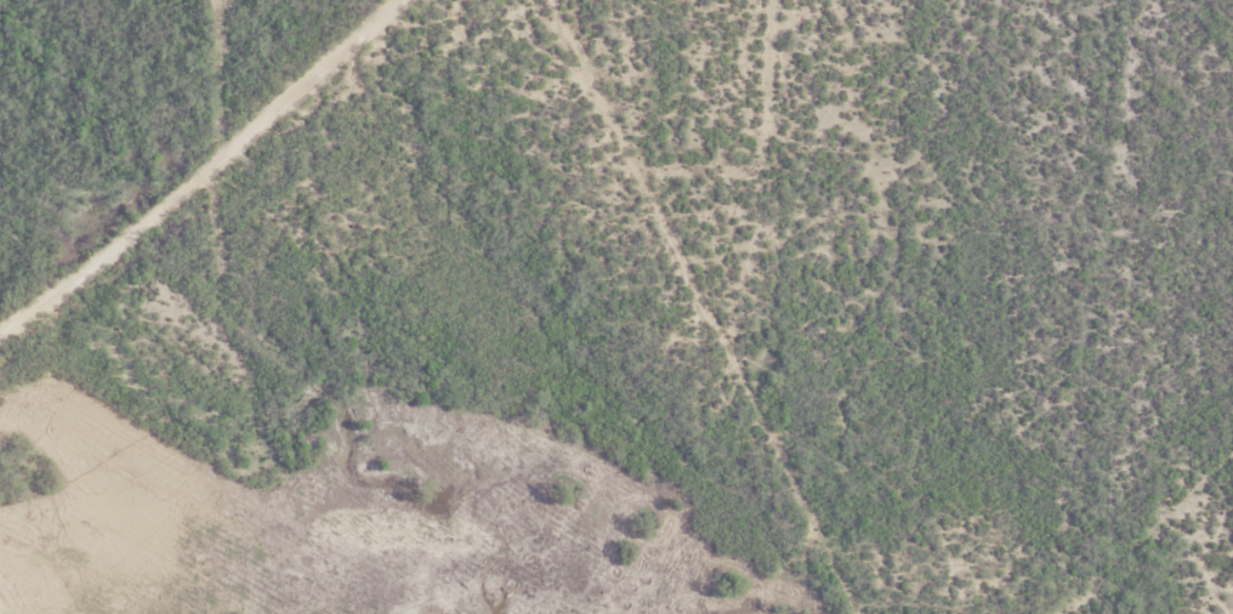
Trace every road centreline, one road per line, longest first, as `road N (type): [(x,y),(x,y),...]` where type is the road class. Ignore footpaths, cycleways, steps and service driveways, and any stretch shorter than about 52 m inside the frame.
road 1 (residential): [(0,334),(58,294),(406,0)]

